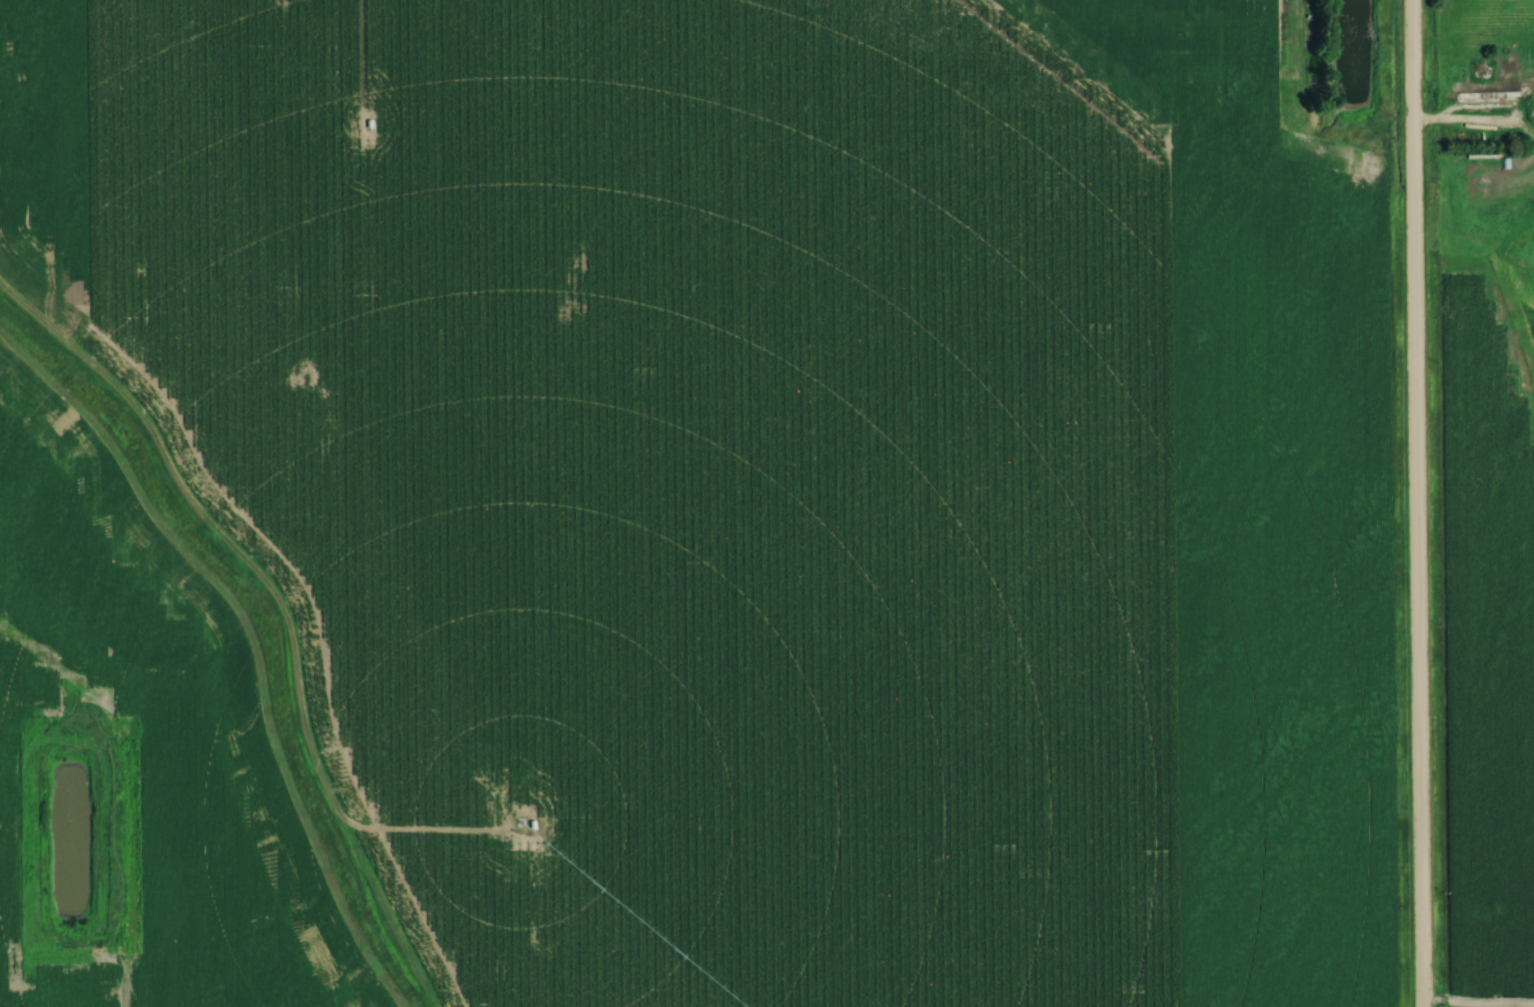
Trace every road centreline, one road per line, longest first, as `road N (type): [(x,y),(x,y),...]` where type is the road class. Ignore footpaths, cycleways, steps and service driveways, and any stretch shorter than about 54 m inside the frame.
road 1 (residential): [(1420,1006),(1409,0)]

